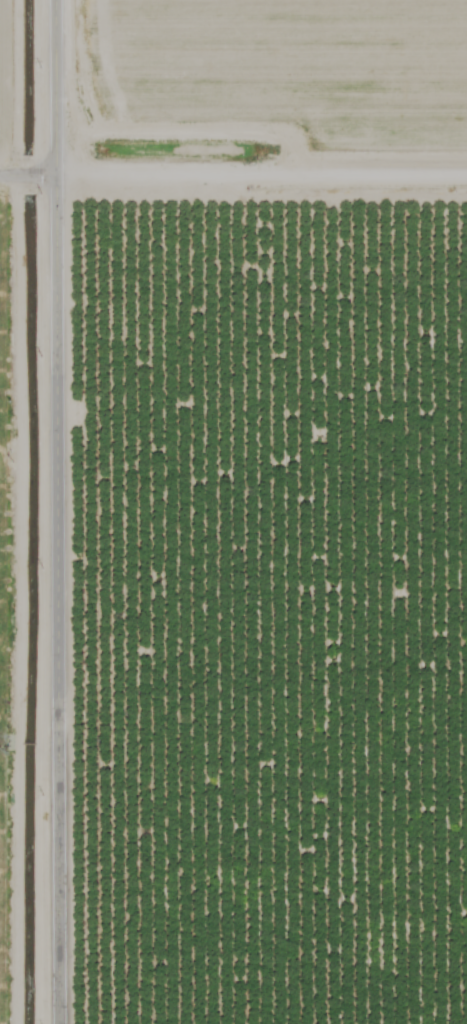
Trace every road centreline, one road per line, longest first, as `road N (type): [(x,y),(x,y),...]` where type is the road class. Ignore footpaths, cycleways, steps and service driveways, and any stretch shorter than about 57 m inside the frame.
road 1 (tertiary): [(45,1023),(47,0)]
road 2 (residential): [(0,166),(466,168)]

